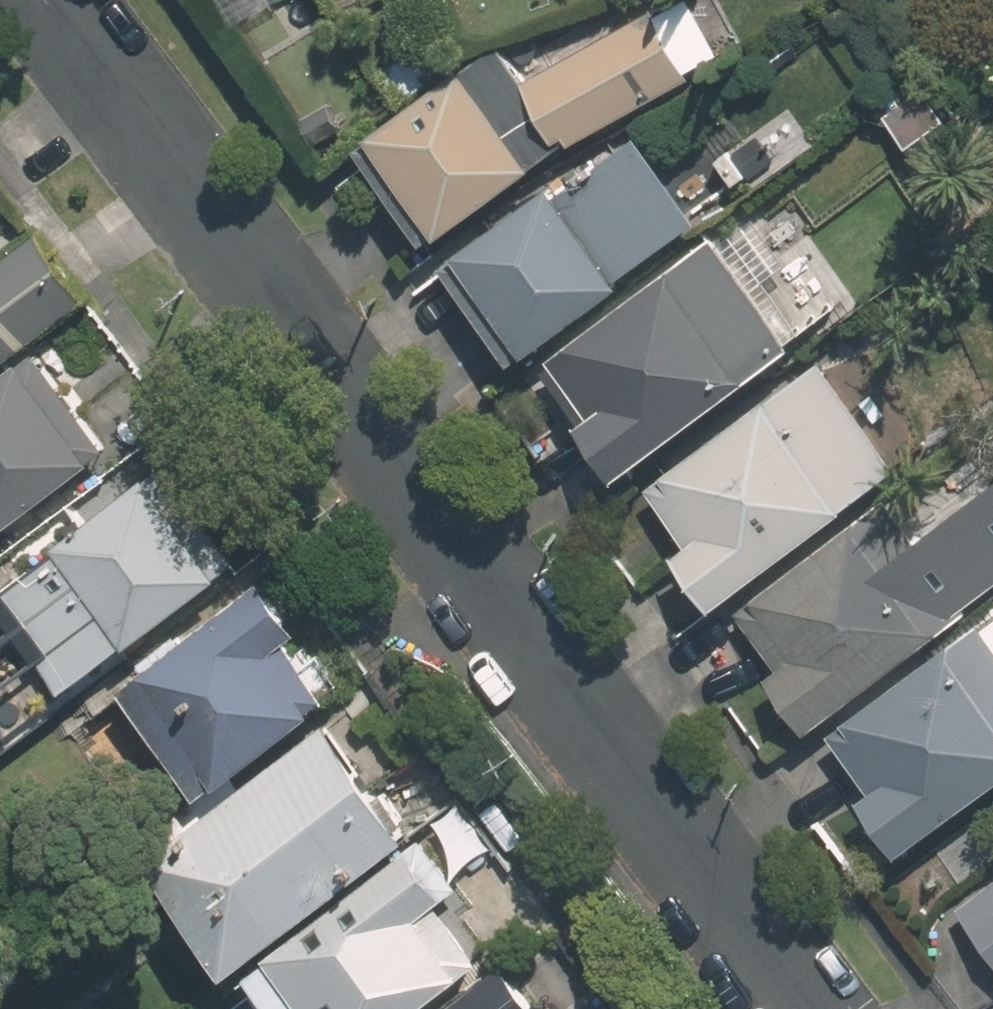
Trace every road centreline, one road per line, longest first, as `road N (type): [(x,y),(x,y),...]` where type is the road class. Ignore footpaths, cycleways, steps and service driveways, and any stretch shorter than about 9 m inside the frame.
road 1 (residential): [(46,0),(804,1008)]

